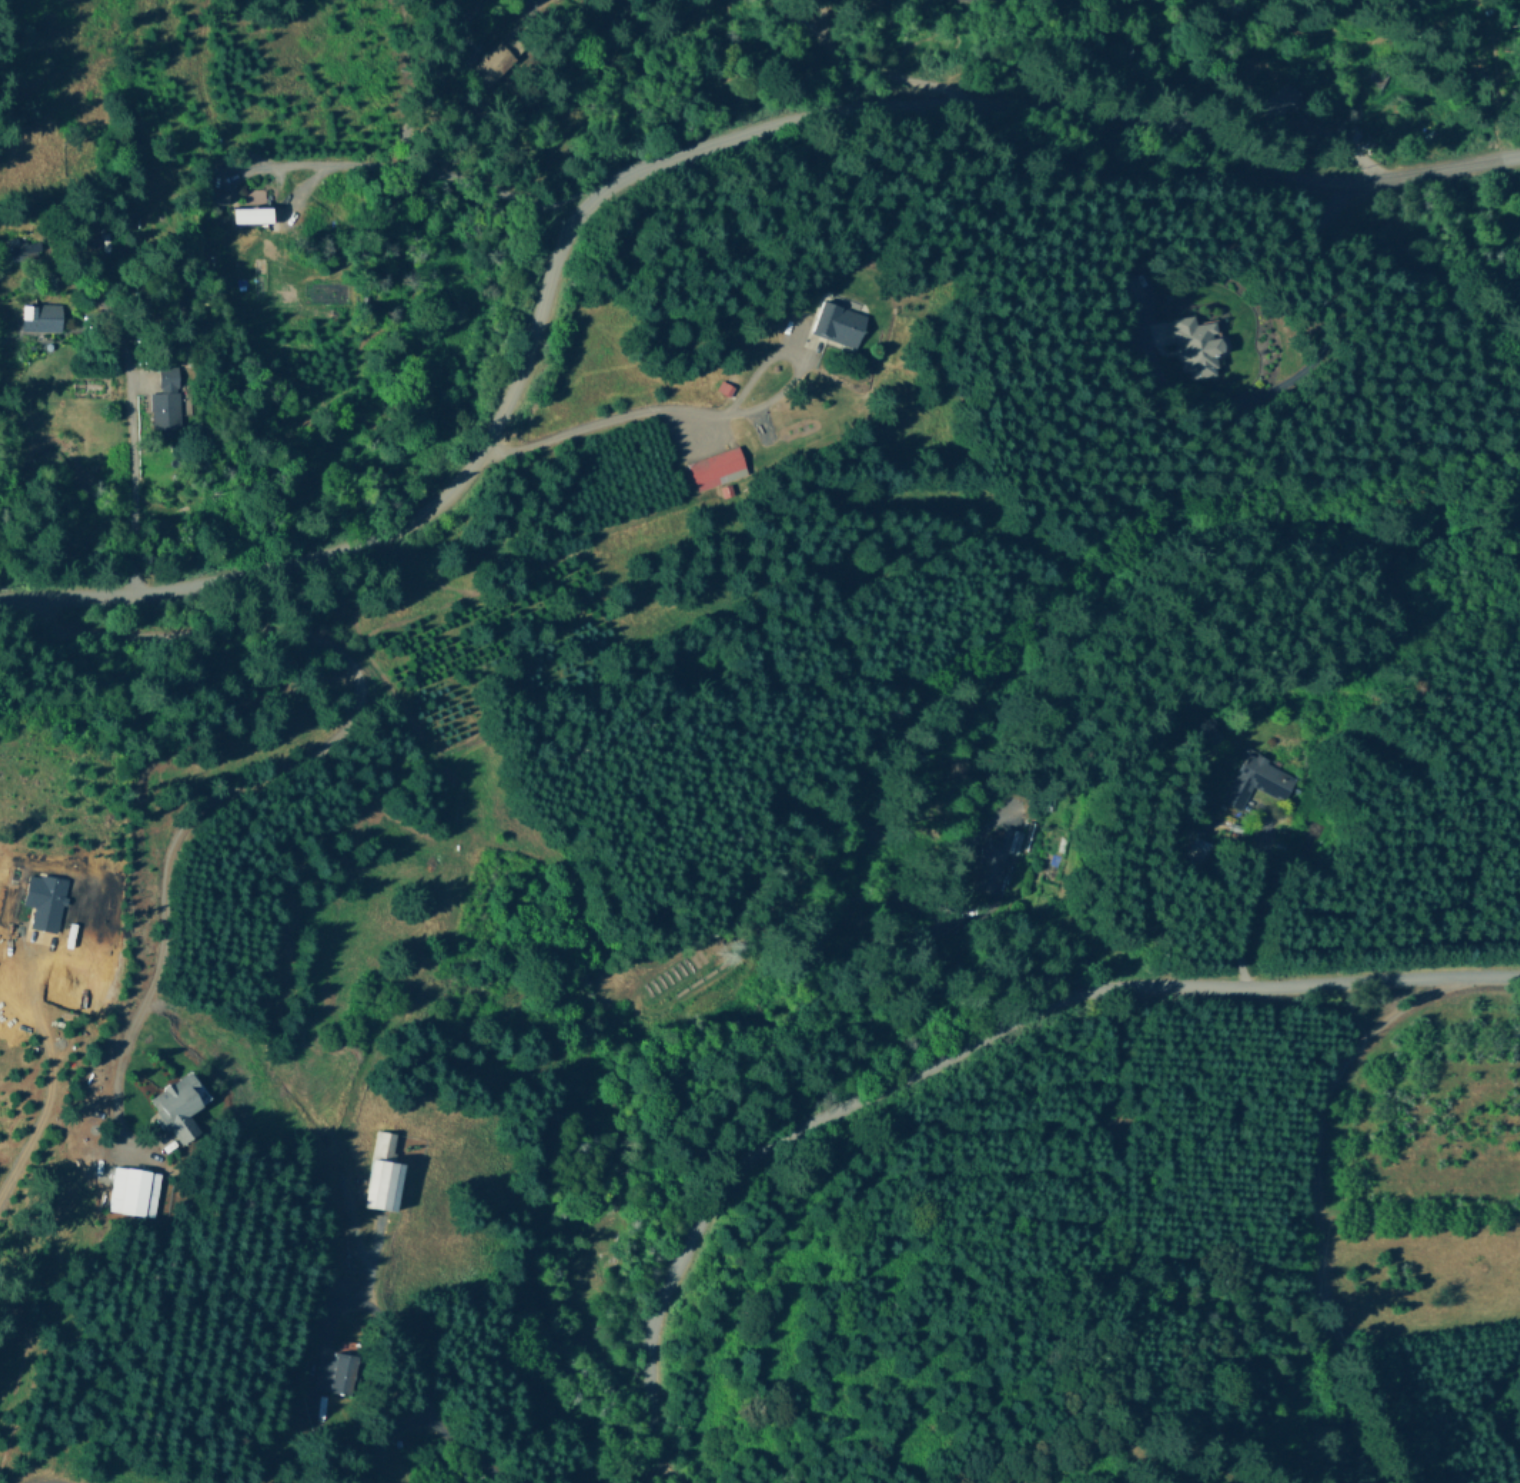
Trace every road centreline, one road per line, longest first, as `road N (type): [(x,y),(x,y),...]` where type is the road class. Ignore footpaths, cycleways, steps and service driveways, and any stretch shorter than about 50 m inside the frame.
road 1 (residential): [(1519,154),(1316,183),(1150,121),(969,96),(799,117),(629,176),(575,214),(492,426),(449,485),(379,539),(148,591),(0,597)]
road 2 (residential): [(645,1482),(658,1443),(654,1323),(735,1184),(793,1140),(1083,991),(1519,975)]

